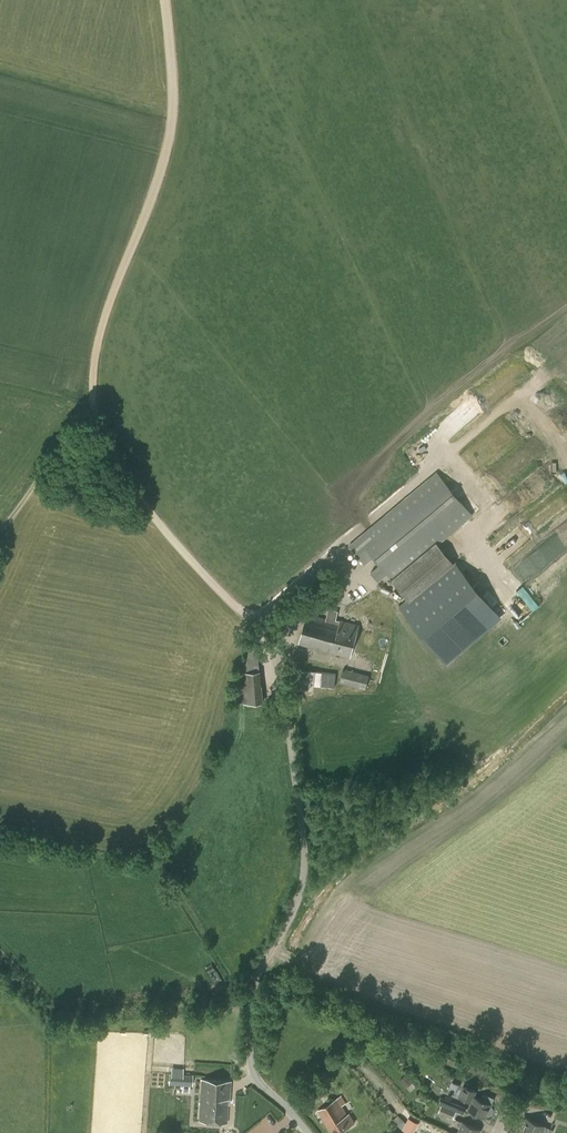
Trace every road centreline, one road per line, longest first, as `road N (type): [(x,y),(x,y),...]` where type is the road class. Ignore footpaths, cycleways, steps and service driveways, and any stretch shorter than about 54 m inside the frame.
road 1 (unclassified): [(307,1132),(250,1064),(252,988),(297,904),(304,856),(279,667),(270,641),(239,607)]
road 2 (track): [(93,405),(97,334),(170,123),(166,0)]
road 3 (track): [(239,607),(140,500),(109,452),(93,405)]
road 4 (track): [(0,530),(93,405)]

